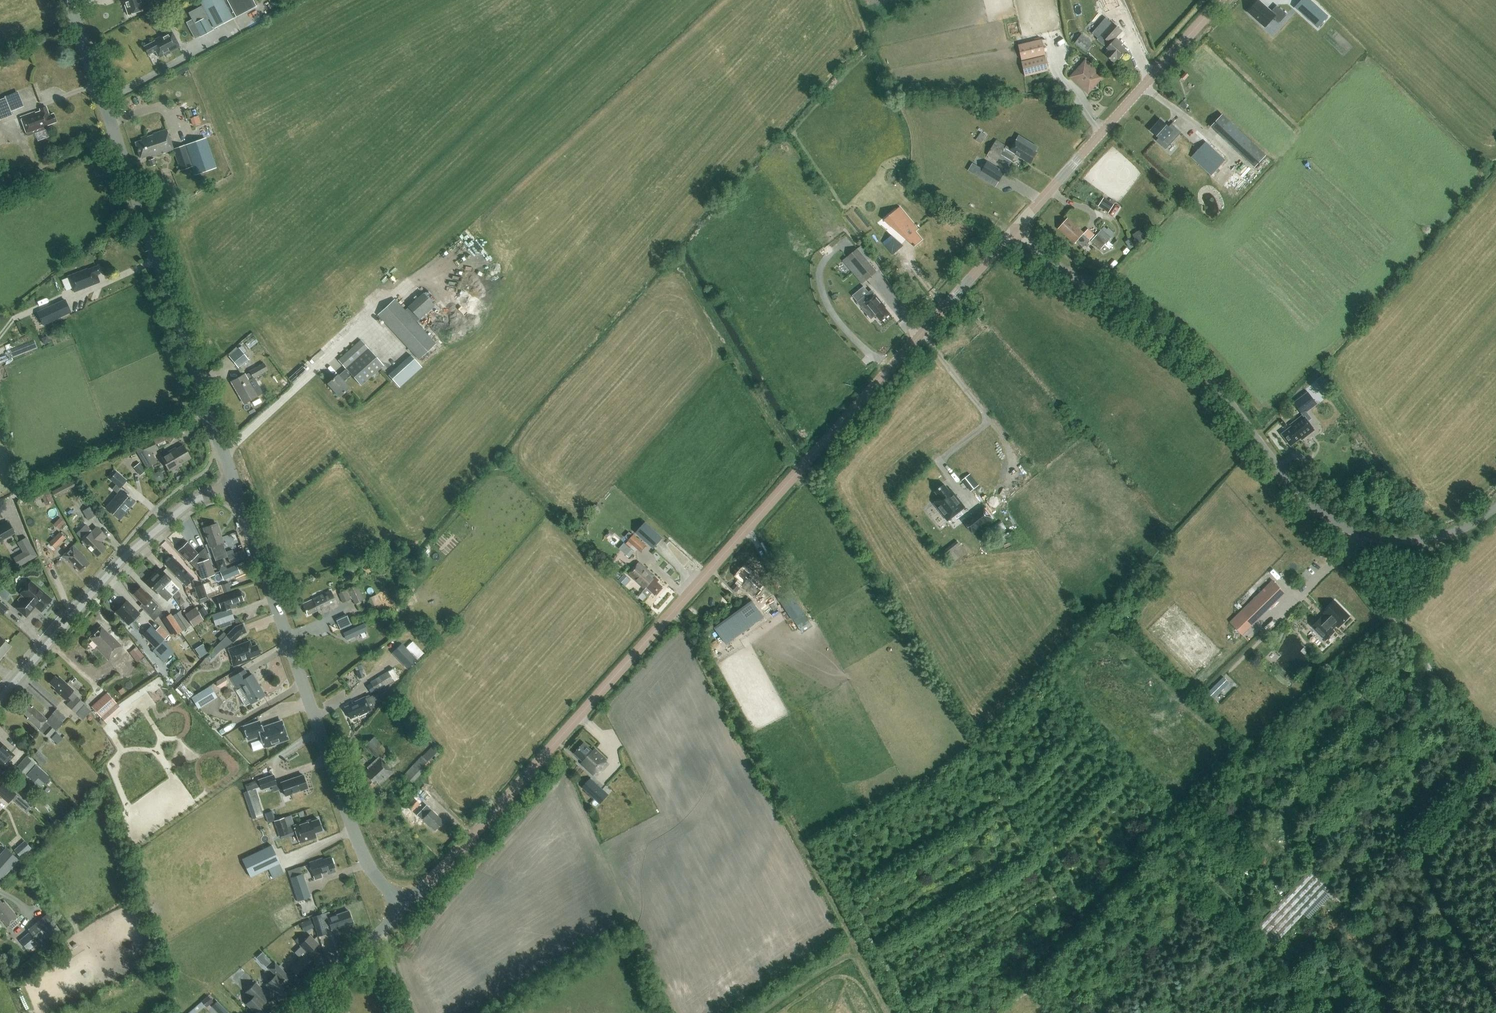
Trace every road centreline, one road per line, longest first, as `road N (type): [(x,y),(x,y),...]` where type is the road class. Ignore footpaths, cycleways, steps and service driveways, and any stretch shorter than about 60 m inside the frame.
road 1 (tertiary): [(406,906),(1013,229)]
road 2 (unclassified): [(1013,229),(1152,328),(1217,386),(1274,469),(1347,532),(1397,543),(1457,533),(1495,508)]
road 3 (tertiary): [(235,484),(68,0)]
road 4 (tertiary): [(406,906),(359,846),(235,484)]
road 5 (residential): [(0,699),(119,563),(191,502),(235,484)]
road 6 (tertiary): [(1013,229),(1220,0)]
road 7 (tertiary): [(297,1012),(406,906)]

